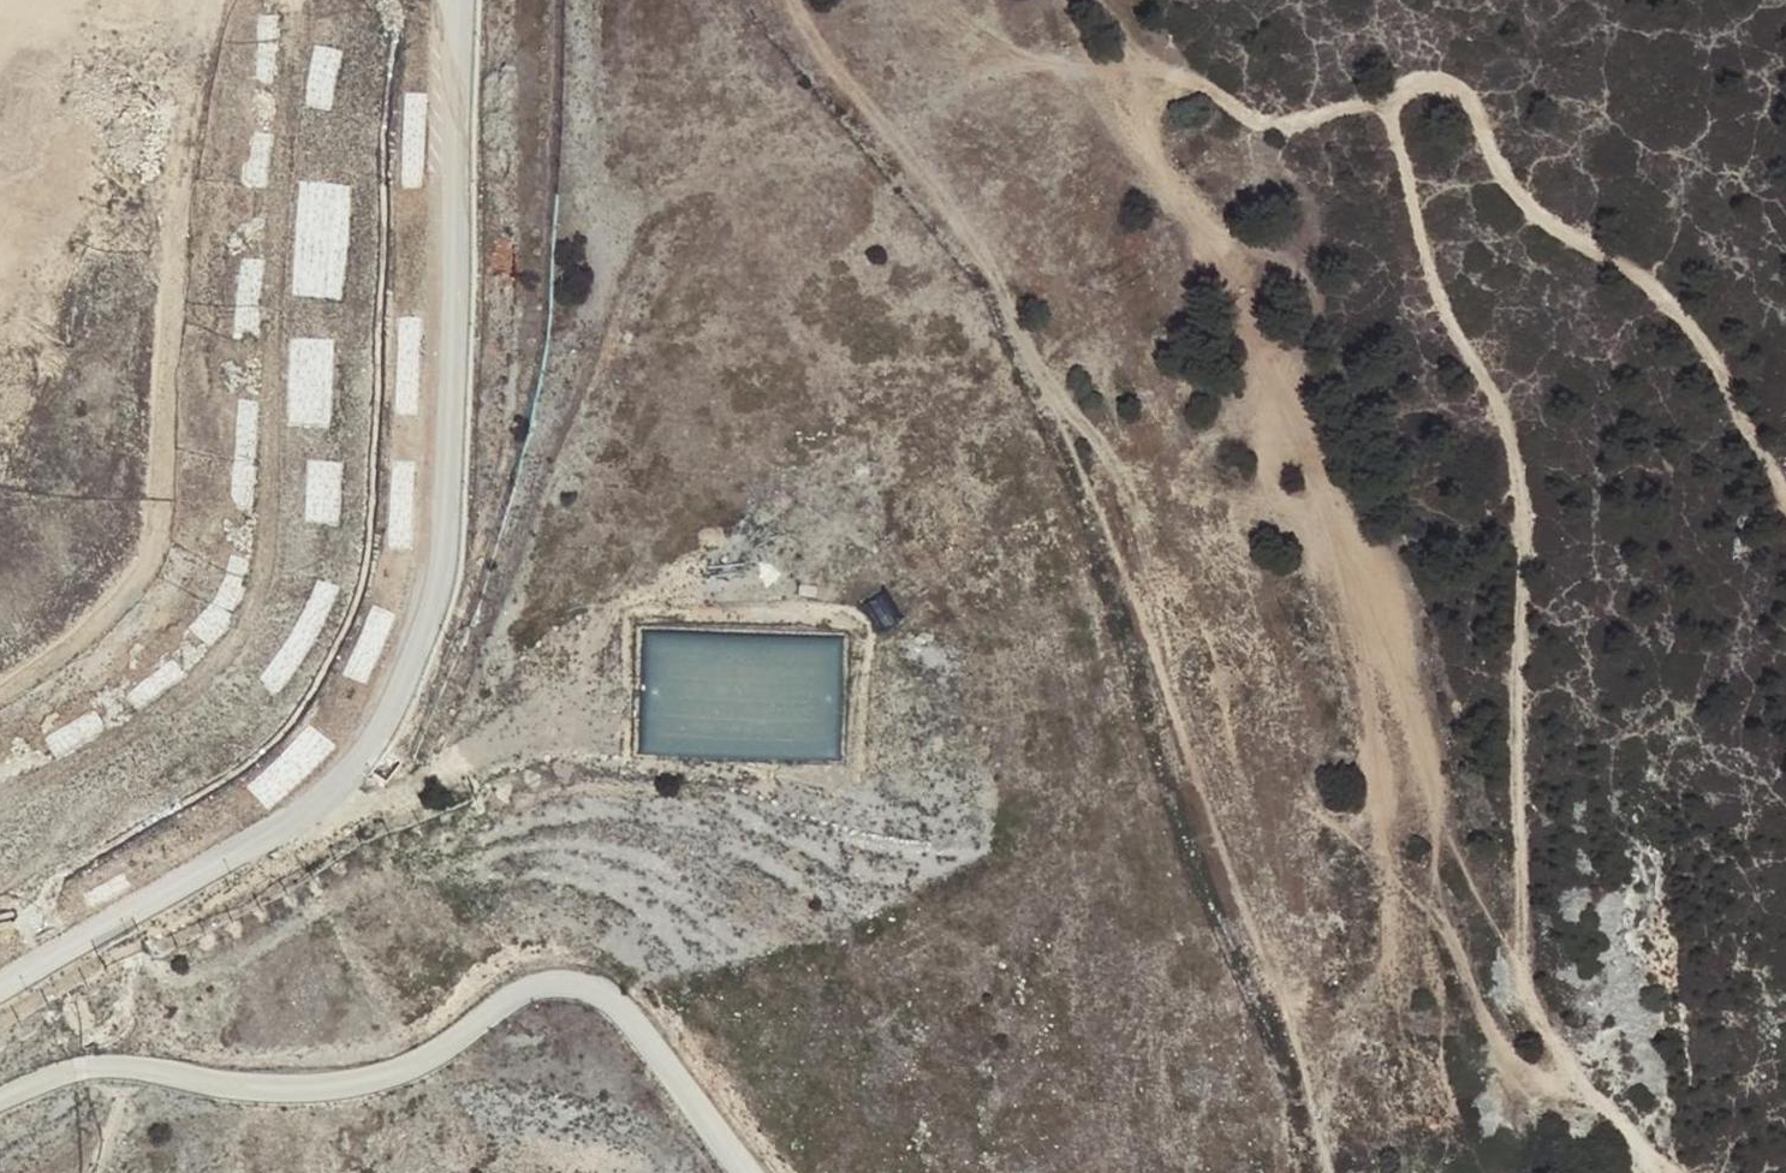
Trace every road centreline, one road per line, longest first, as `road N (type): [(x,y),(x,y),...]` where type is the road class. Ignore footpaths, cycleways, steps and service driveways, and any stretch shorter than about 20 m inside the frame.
road 1 (track): [(302,822),(750,640),(793,636),(821,663),(824,703),(803,727),(758,729)]
road 2 (track): [(0,126),(92,92),(129,44),(139,0)]
road 3 (track): [(758,729),(561,721)]

